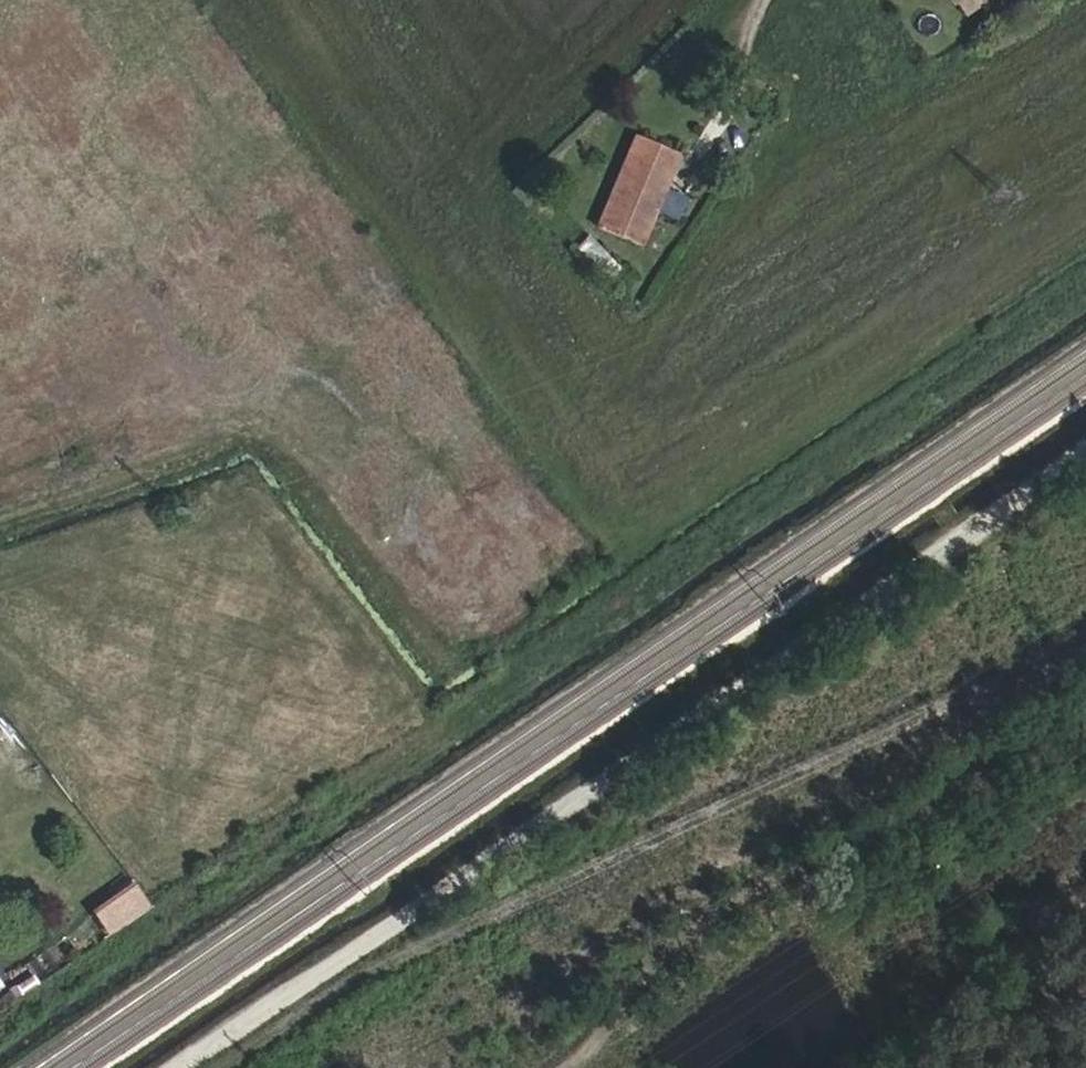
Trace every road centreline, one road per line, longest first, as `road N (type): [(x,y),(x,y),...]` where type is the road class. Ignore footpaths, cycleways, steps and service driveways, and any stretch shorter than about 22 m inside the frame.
road 1 (track): [(1085,449),(182,1067)]
road 2 (track): [(1085,707),(680,925),(607,1040),(567,1067)]

